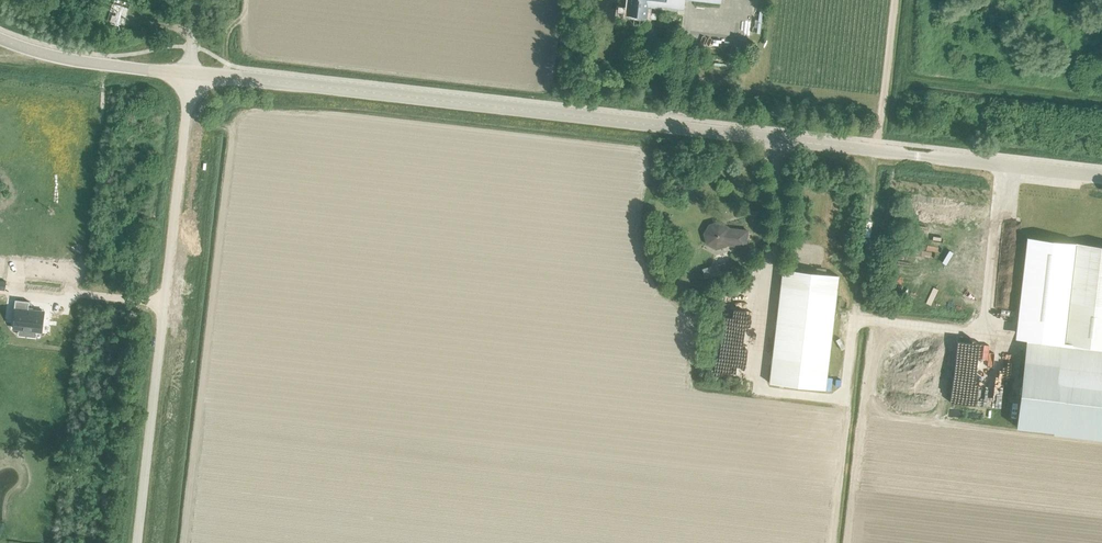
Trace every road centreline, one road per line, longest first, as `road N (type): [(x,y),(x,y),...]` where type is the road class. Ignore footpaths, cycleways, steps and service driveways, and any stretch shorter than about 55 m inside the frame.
road 1 (unclassified): [(1101,178),(193,75)]
road 2 (unclassified): [(136,542),(193,75)]
road 3 (unclassified): [(0,38),(85,62),(193,75)]

